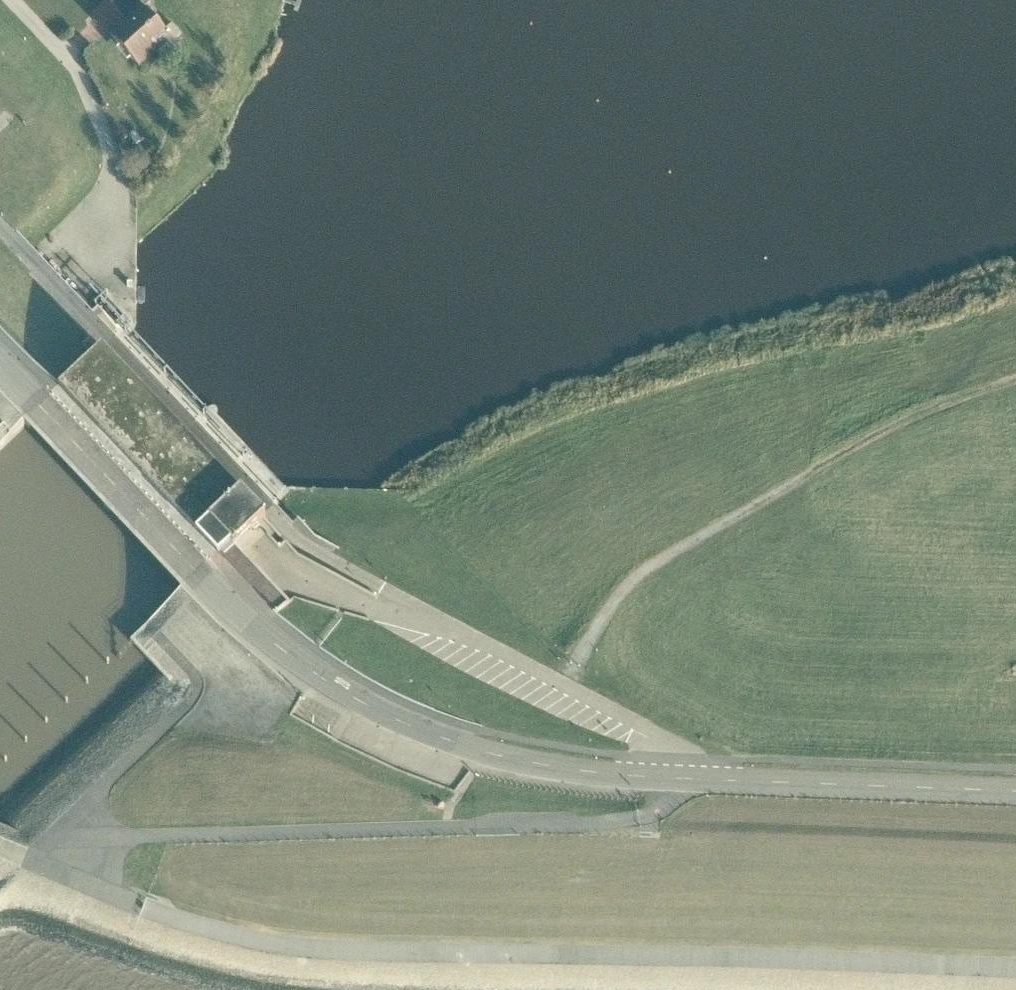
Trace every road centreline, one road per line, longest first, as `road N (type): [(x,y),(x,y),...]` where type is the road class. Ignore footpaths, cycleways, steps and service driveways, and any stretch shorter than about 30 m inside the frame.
road 1 (residential): [(0,362),(264,634),(361,702),(445,742),(542,769),(672,785),(1015,797)]
road 2 (track): [(1015,970),(381,959),(204,935),(96,898),(73,862),(0,854)]
road 3 (track): [(73,862),(108,843),(611,833),(658,819),(672,785)]
road 4 (track): [(565,691),(614,597),(672,548),(889,424),(1015,380)]
road 5 (track): [(12,0),(80,74),(113,151),(100,241)]

